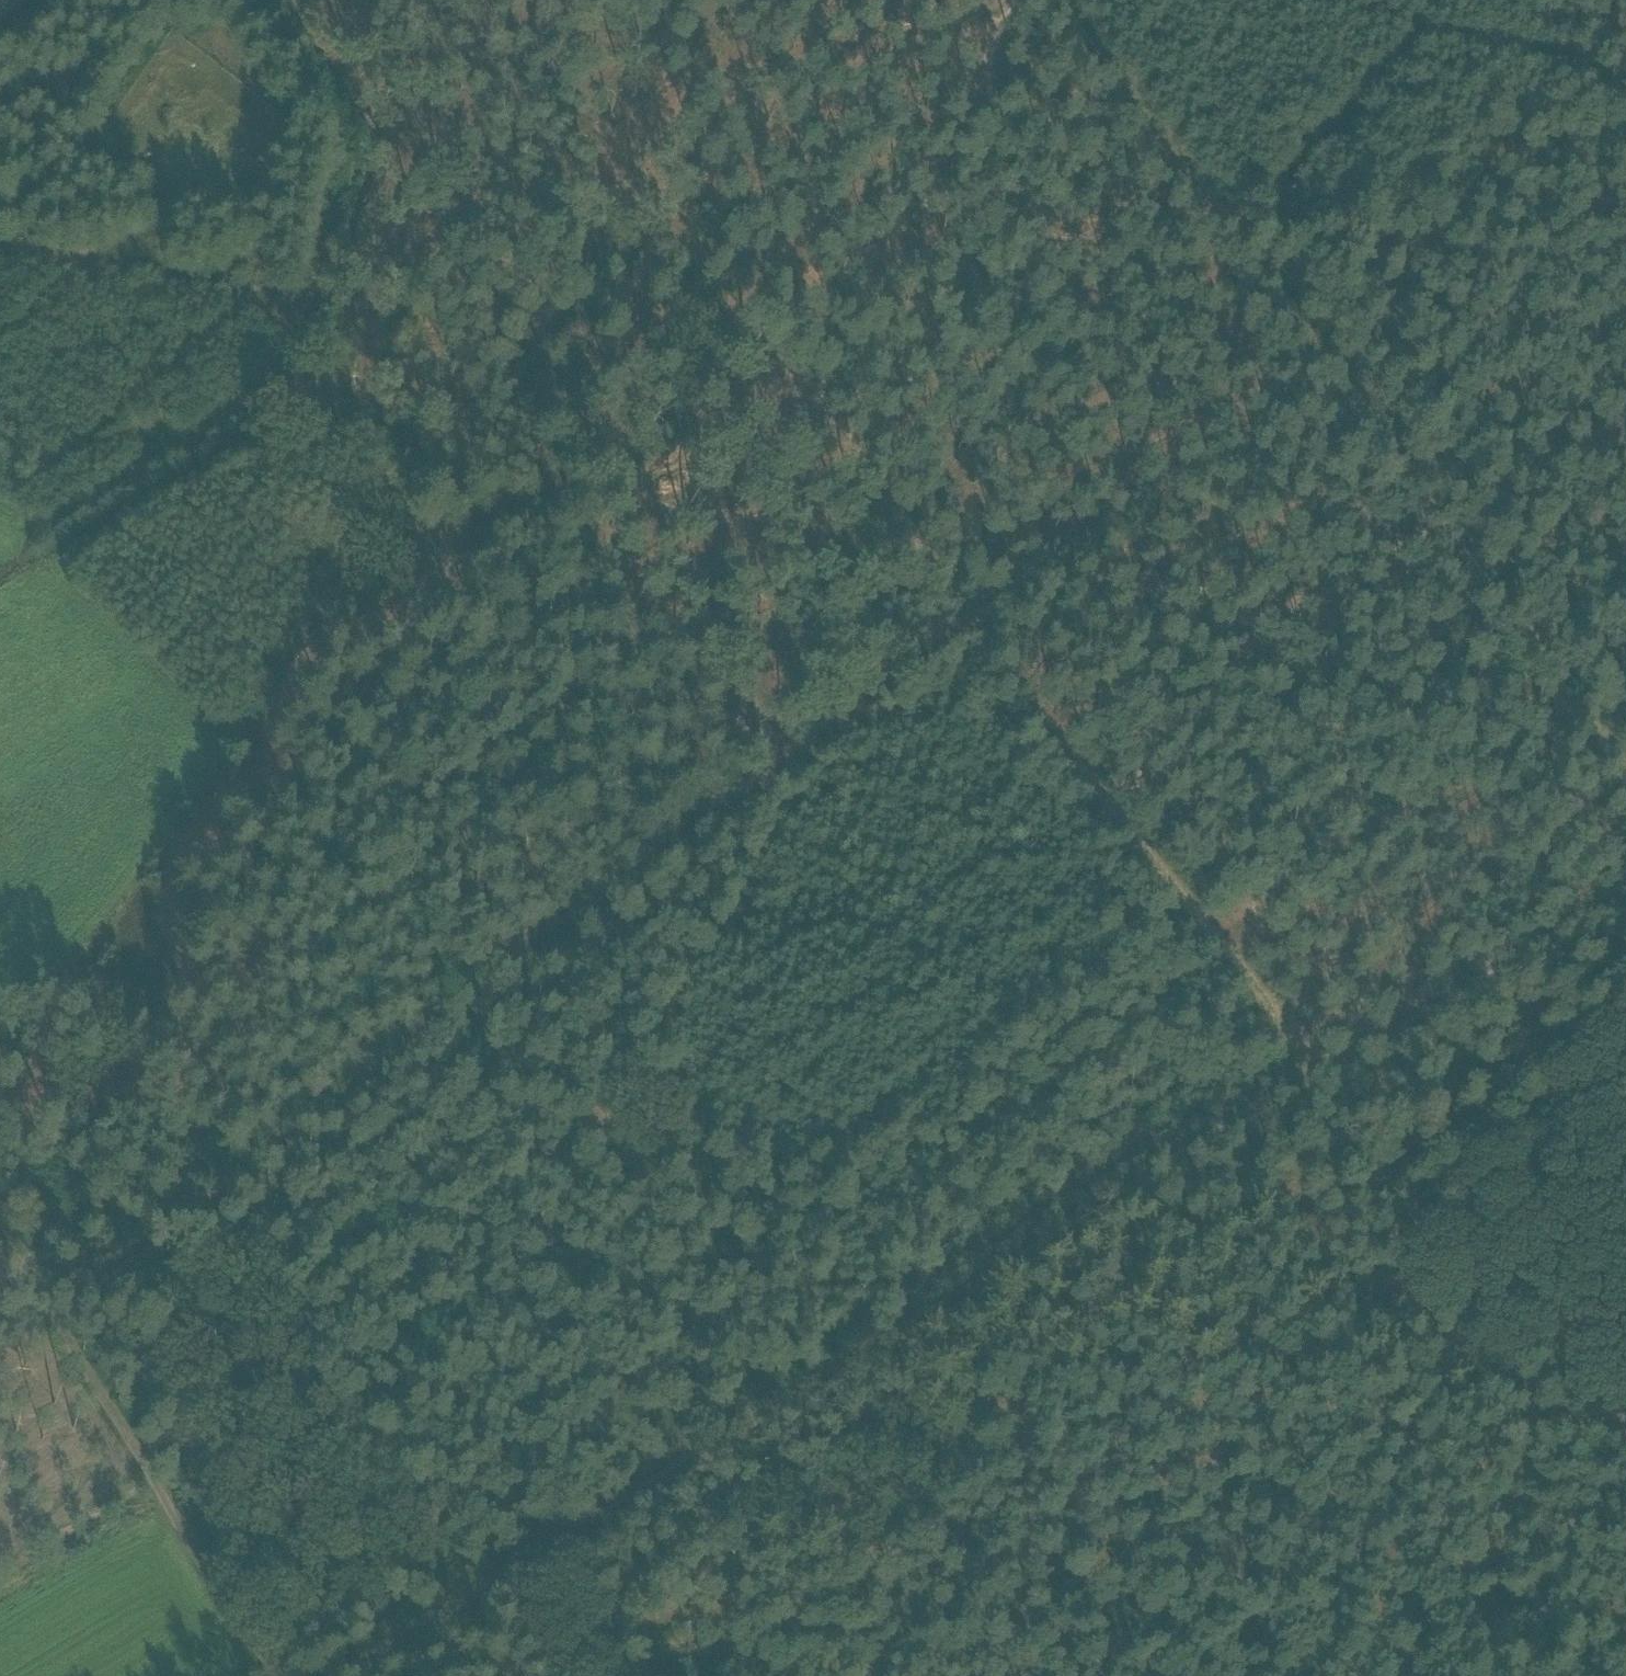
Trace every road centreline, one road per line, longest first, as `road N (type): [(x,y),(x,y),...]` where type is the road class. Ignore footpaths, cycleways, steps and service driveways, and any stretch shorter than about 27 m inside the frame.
road 1 (track): [(525,1675),(467,1593),(333,1675)]

